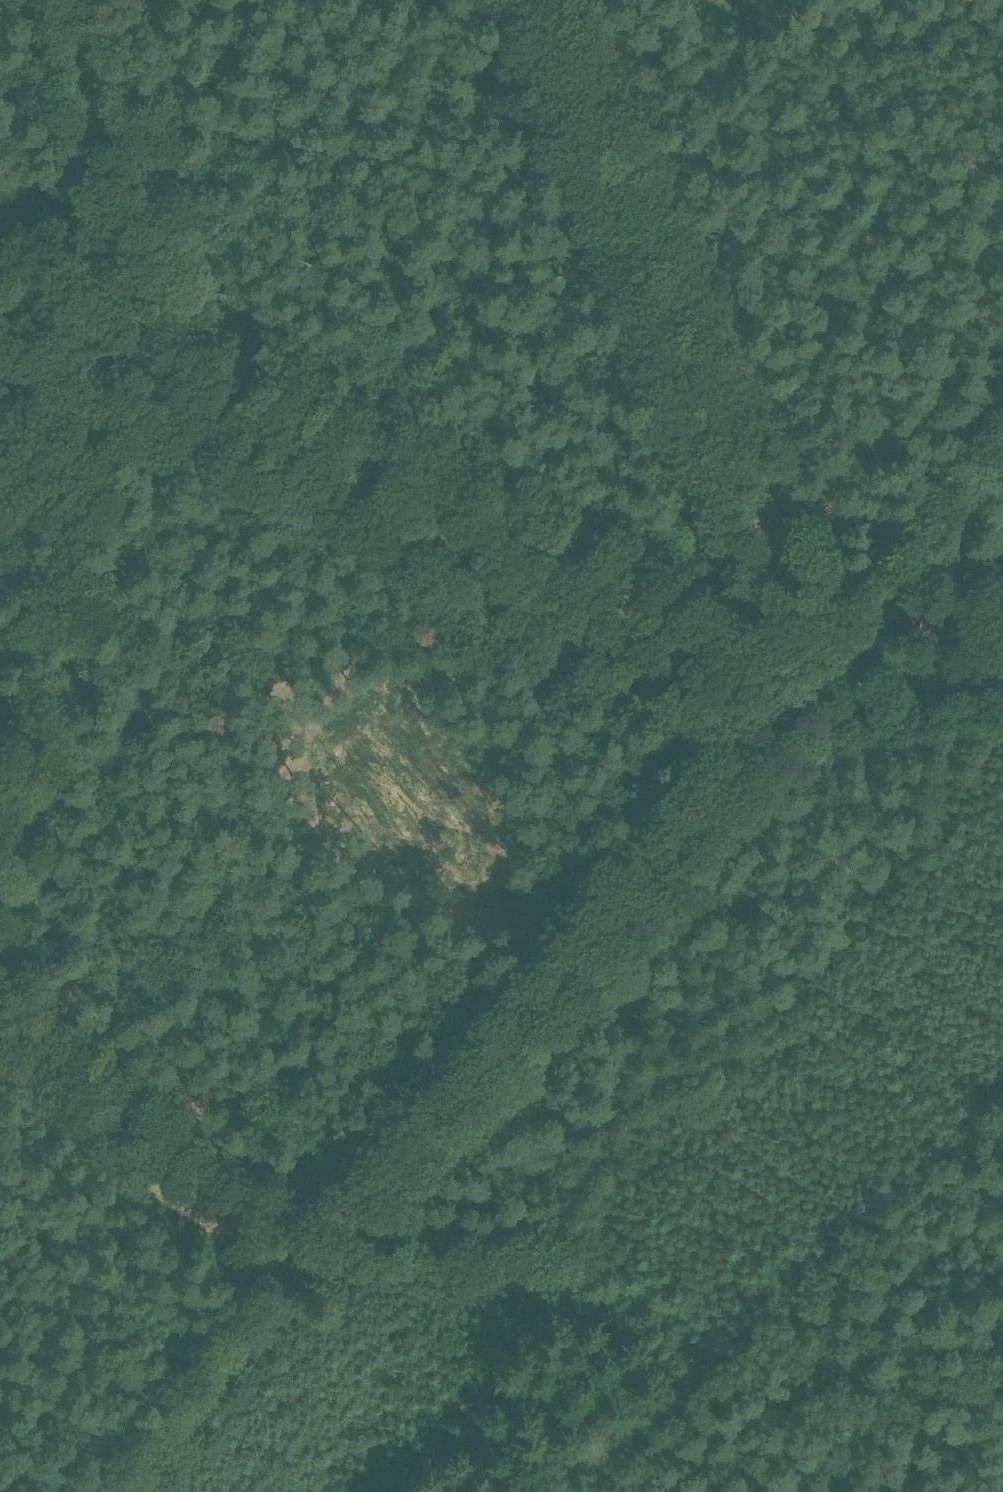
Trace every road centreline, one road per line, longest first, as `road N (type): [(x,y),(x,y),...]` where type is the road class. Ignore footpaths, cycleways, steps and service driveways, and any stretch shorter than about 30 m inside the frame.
road 1 (track): [(823,683),(118,1491)]
road 2 (track): [(1002,477),(823,683)]

